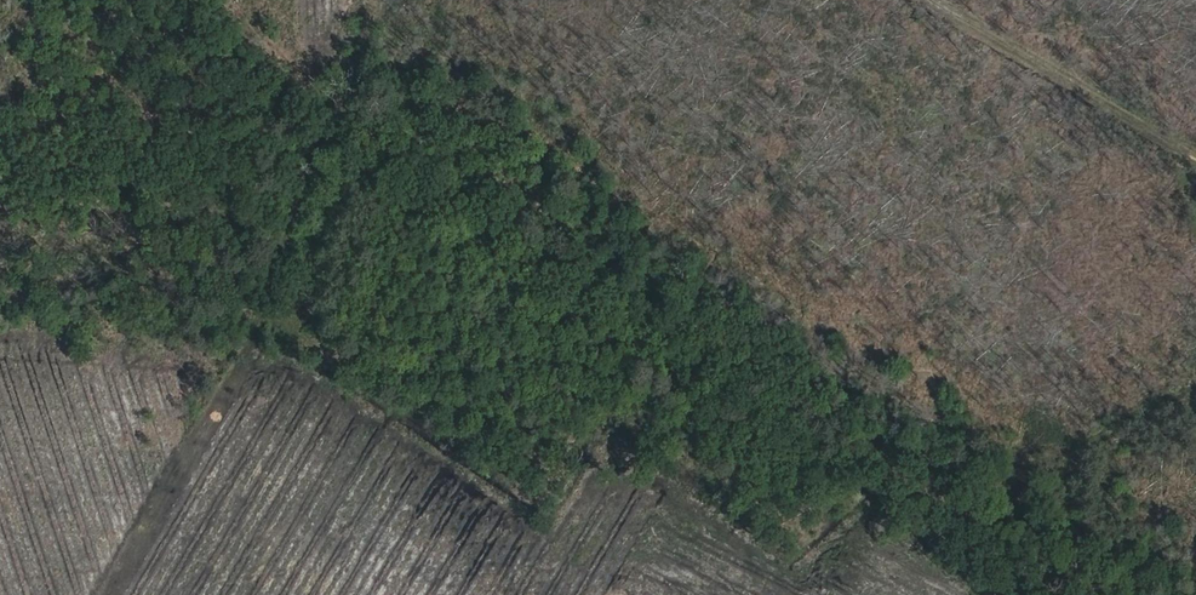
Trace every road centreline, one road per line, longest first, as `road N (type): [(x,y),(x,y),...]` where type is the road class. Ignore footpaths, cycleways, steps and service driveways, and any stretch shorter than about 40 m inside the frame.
road 1 (track): [(371,0),(254,347),(119,594)]
road 2 (track): [(1195,160),(925,0)]

